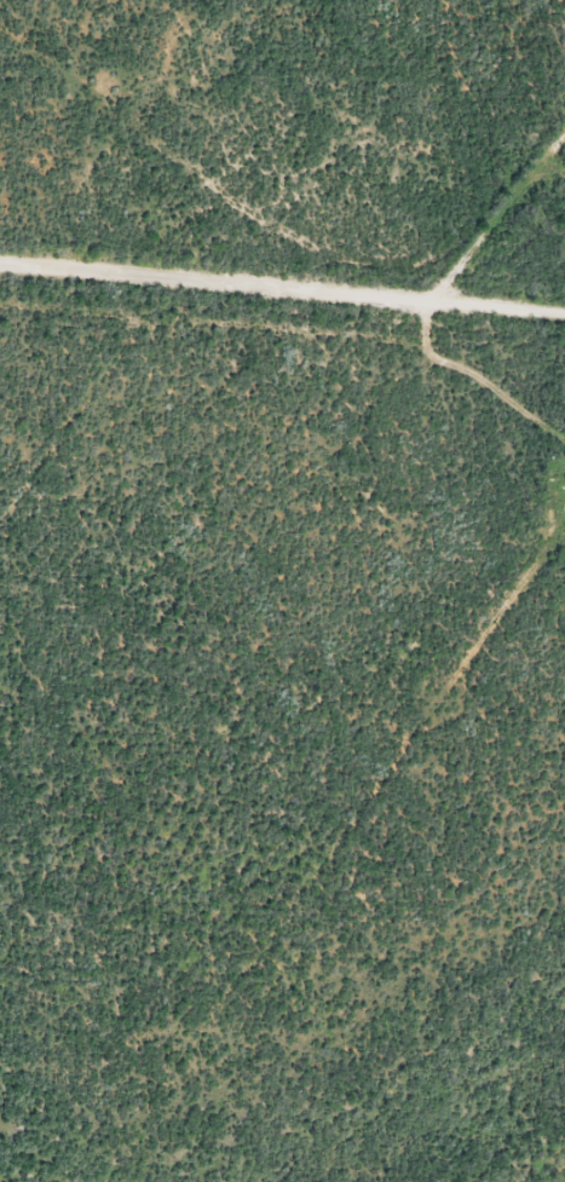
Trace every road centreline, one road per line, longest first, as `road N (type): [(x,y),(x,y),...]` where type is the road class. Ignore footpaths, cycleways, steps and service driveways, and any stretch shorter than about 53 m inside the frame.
road 1 (residential): [(564,327),(0,279)]

